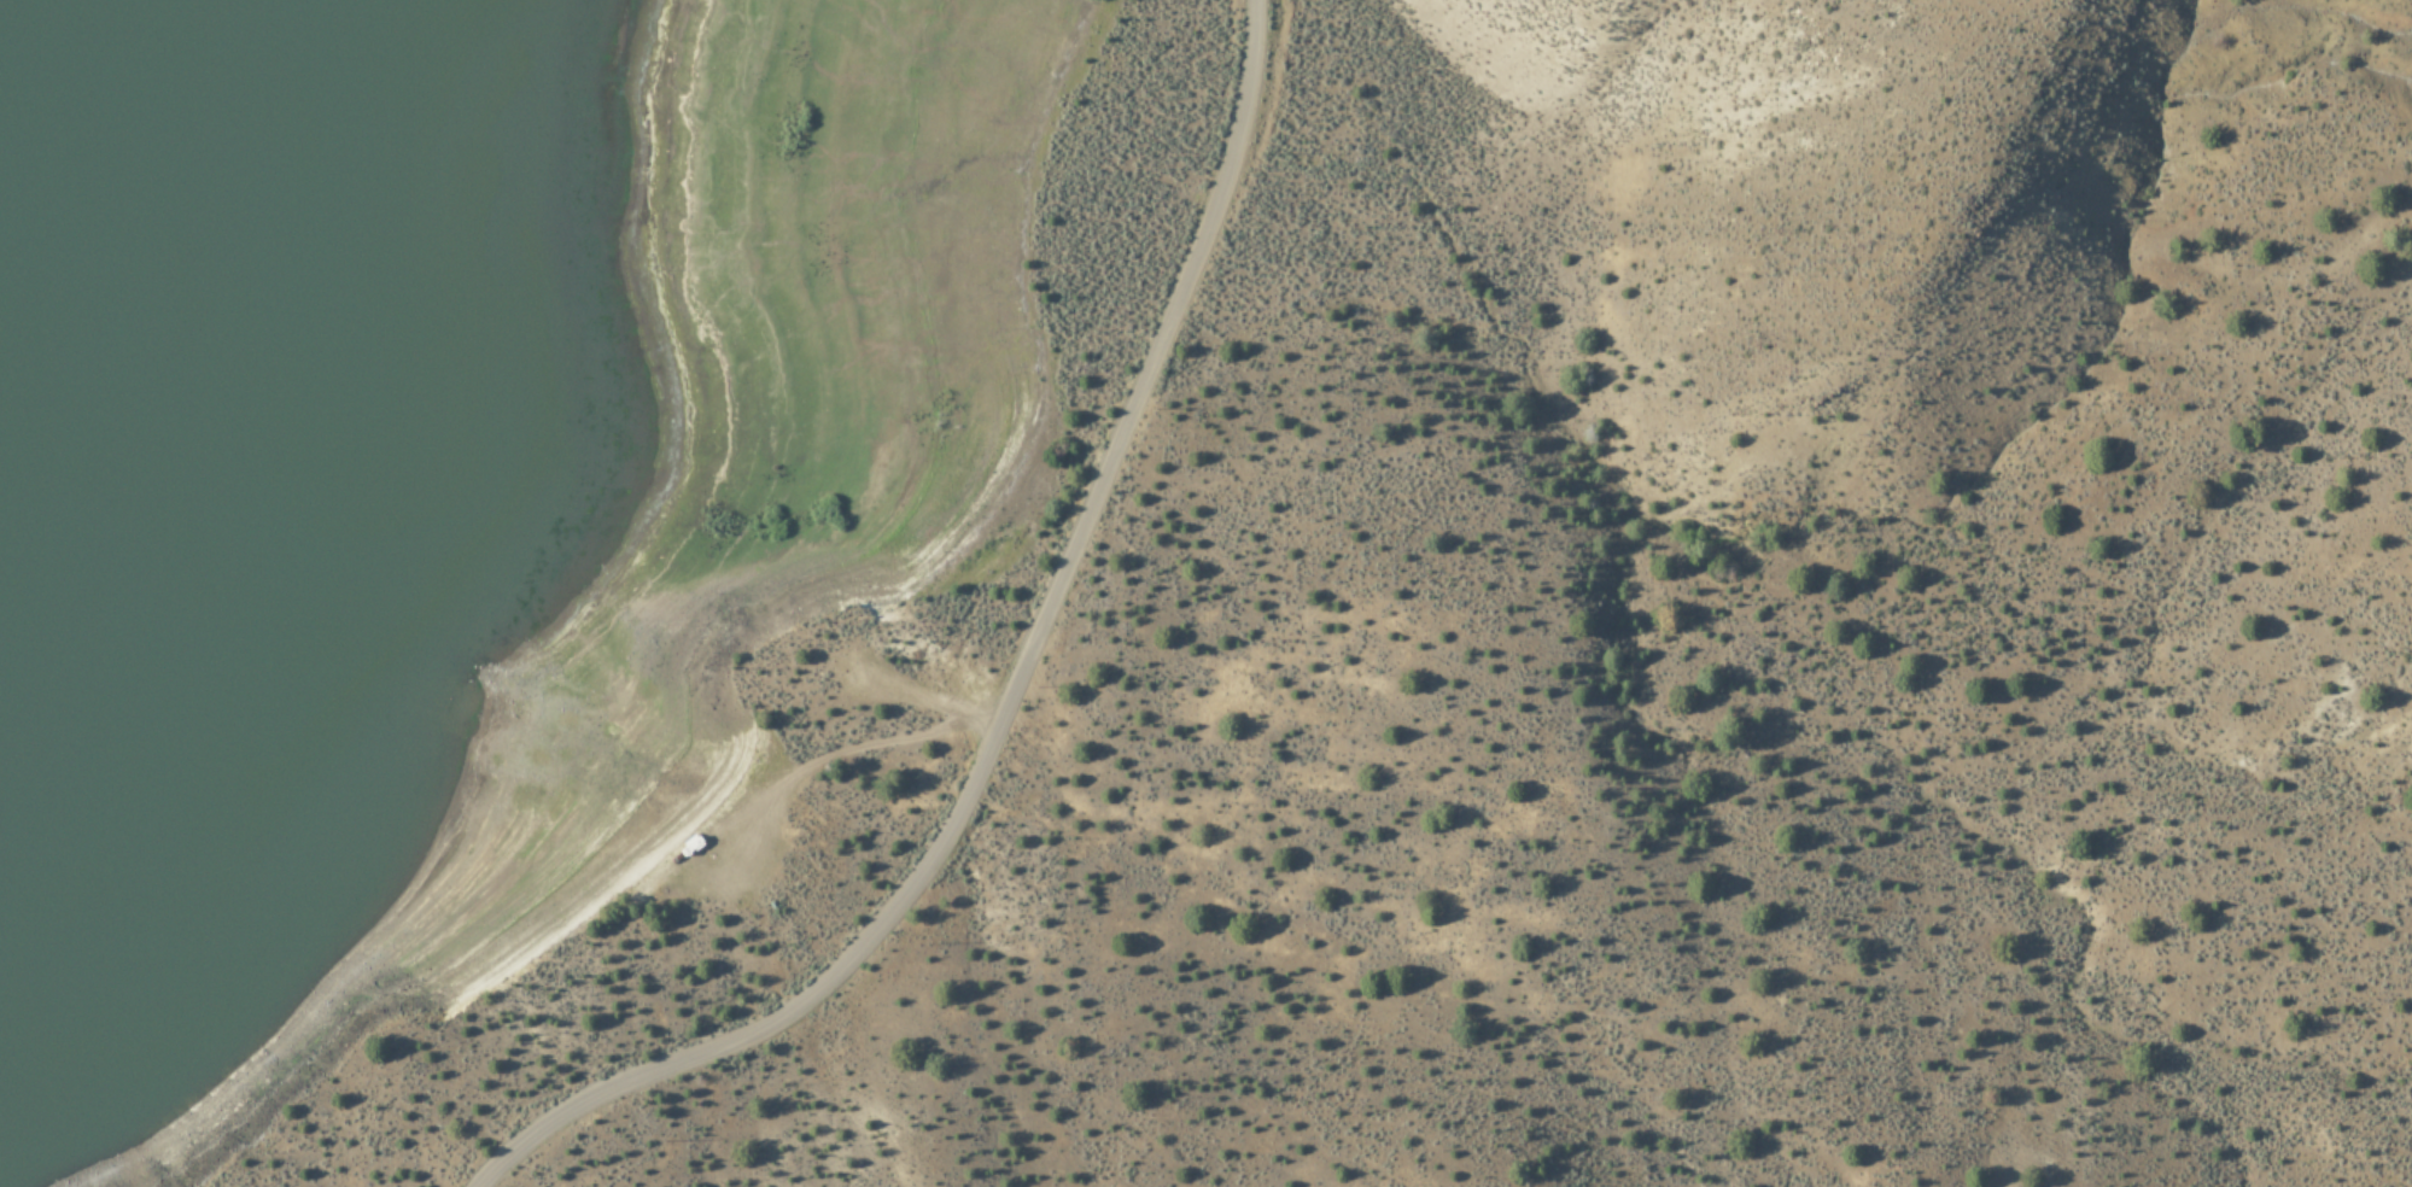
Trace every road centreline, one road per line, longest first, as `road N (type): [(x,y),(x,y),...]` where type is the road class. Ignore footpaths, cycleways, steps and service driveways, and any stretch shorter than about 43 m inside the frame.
road 1 (tertiary): [(1257,0),(1243,136),(1008,729),(922,890),(805,1007),(615,1087),(506,1163),(487,1186)]

